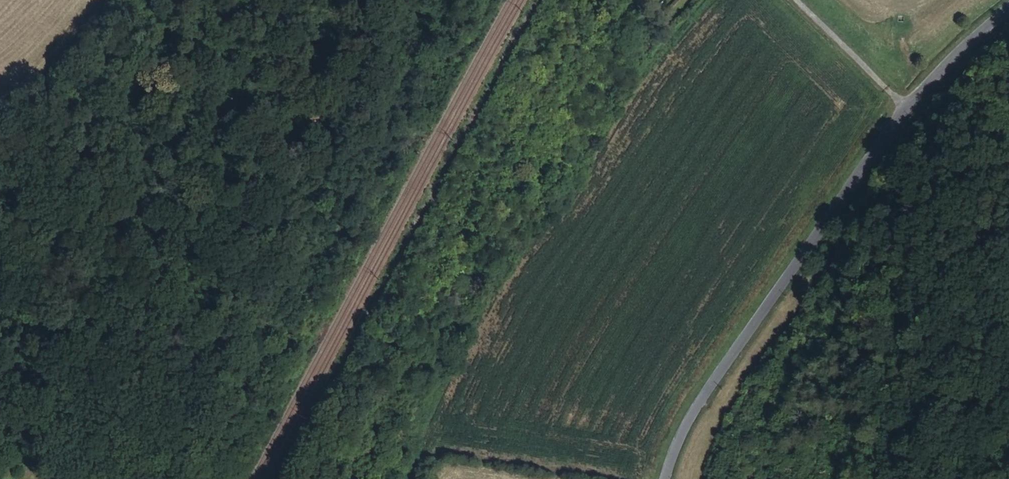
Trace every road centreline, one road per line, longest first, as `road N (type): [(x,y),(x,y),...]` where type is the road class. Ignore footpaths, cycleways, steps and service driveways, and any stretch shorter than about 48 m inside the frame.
road 1 (tertiary): [(1008,6),(905,106),(689,411),(665,478)]

